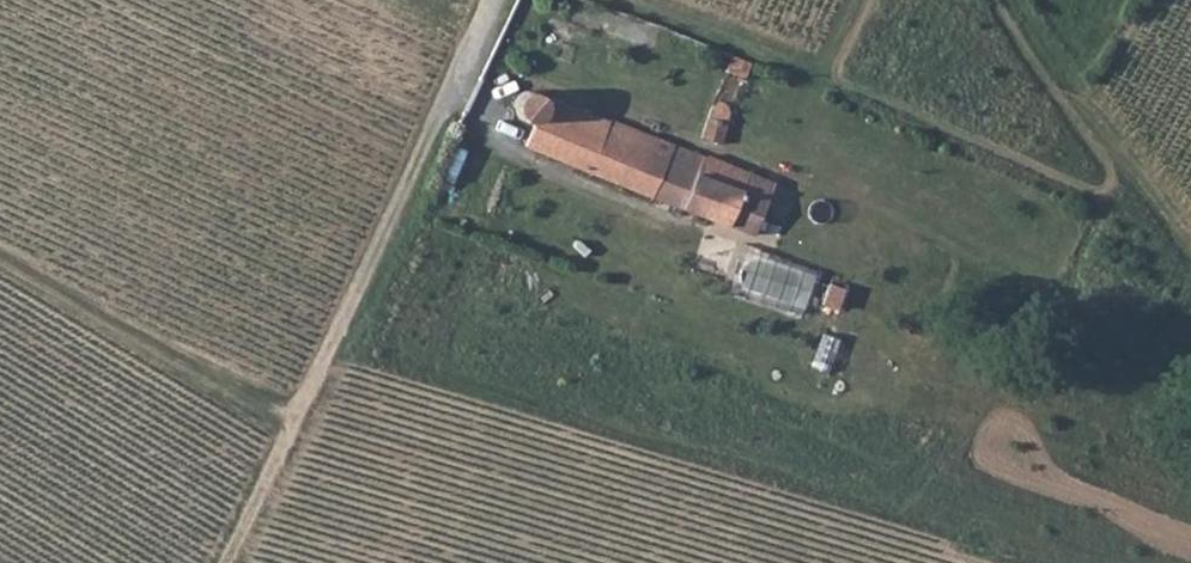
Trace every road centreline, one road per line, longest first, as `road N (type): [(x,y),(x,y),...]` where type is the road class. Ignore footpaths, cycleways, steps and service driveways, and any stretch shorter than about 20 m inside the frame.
road 1 (track): [(224,562),(265,494),(442,107)]
road 2 (track): [(1011,0),(1190,245)]

